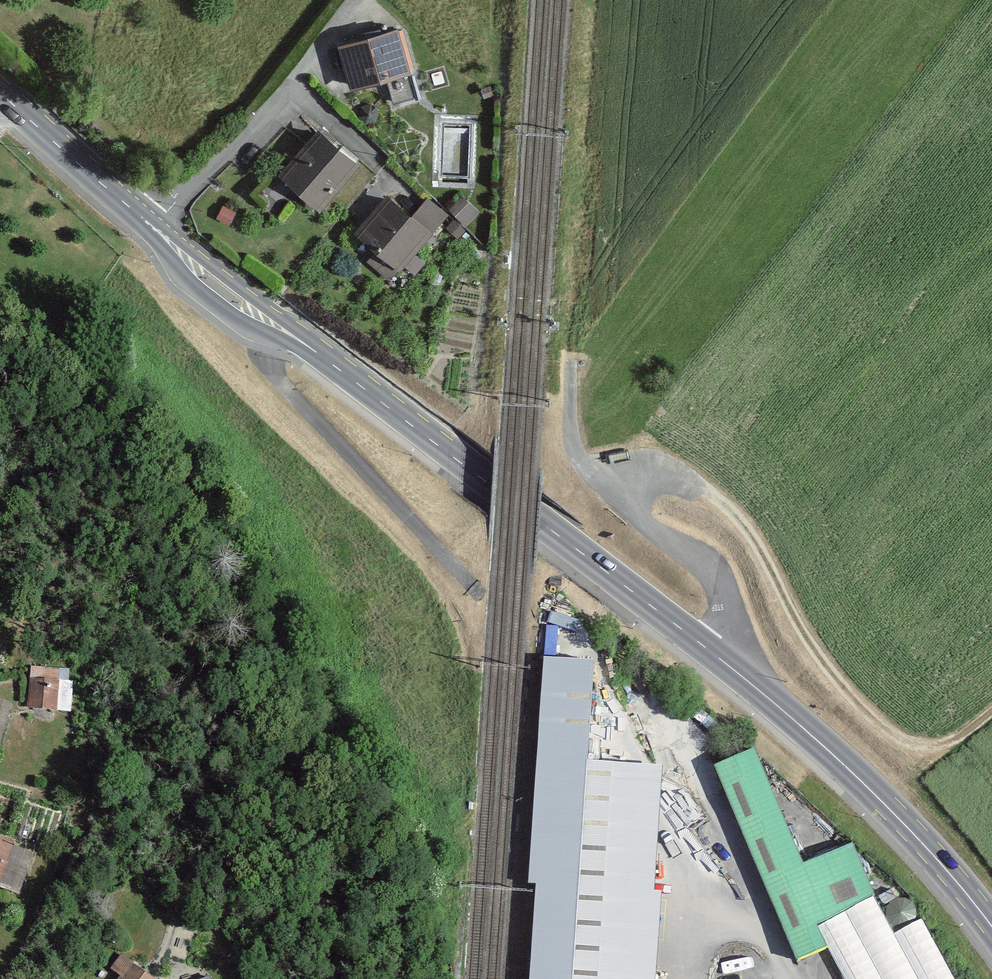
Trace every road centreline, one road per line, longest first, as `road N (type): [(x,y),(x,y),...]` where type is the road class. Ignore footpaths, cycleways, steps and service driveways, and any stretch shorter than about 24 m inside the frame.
road 1 (primary): [(155,226),(221,289),(311,344),(729,666)]
road 2 (track): [(703,489),(765,561),(828,674),(899,743),(926,751),(960,743),(991,717)]
road 3 (primary): [(729,666),(858,778),(991,928)]
road 4 (residential): [(155,226),(357,0)]
road 5 (primary): [(0,92),(155,226)]
road 6 (track): [(570,363),(595,160)]
road 7 (unclassified): [(729,666),(716,576),(627,507)]
road 8 (unclassified): [(627,507),(575,449),(570,363)]

